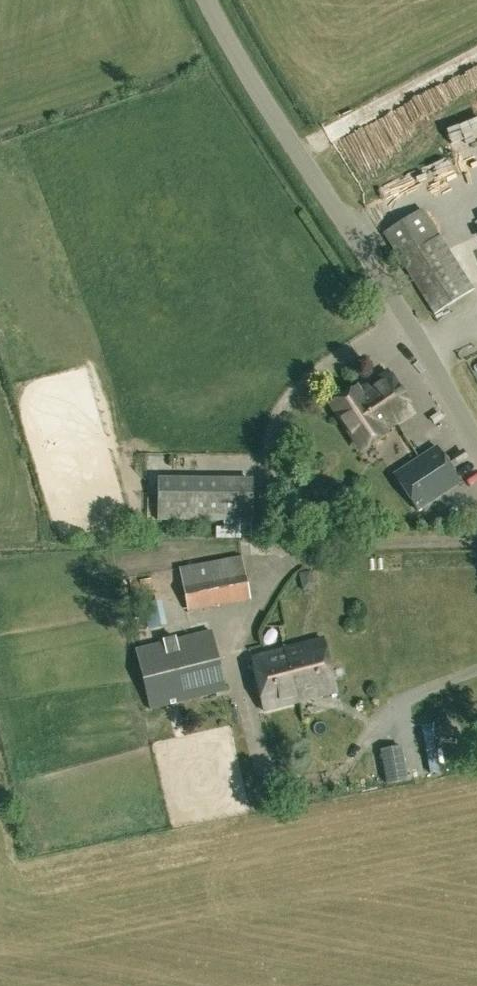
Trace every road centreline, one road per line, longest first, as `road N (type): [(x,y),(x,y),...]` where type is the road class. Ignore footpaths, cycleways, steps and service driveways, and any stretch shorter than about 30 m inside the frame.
road 1 (unclassified): [(476,430),(207,0)]

